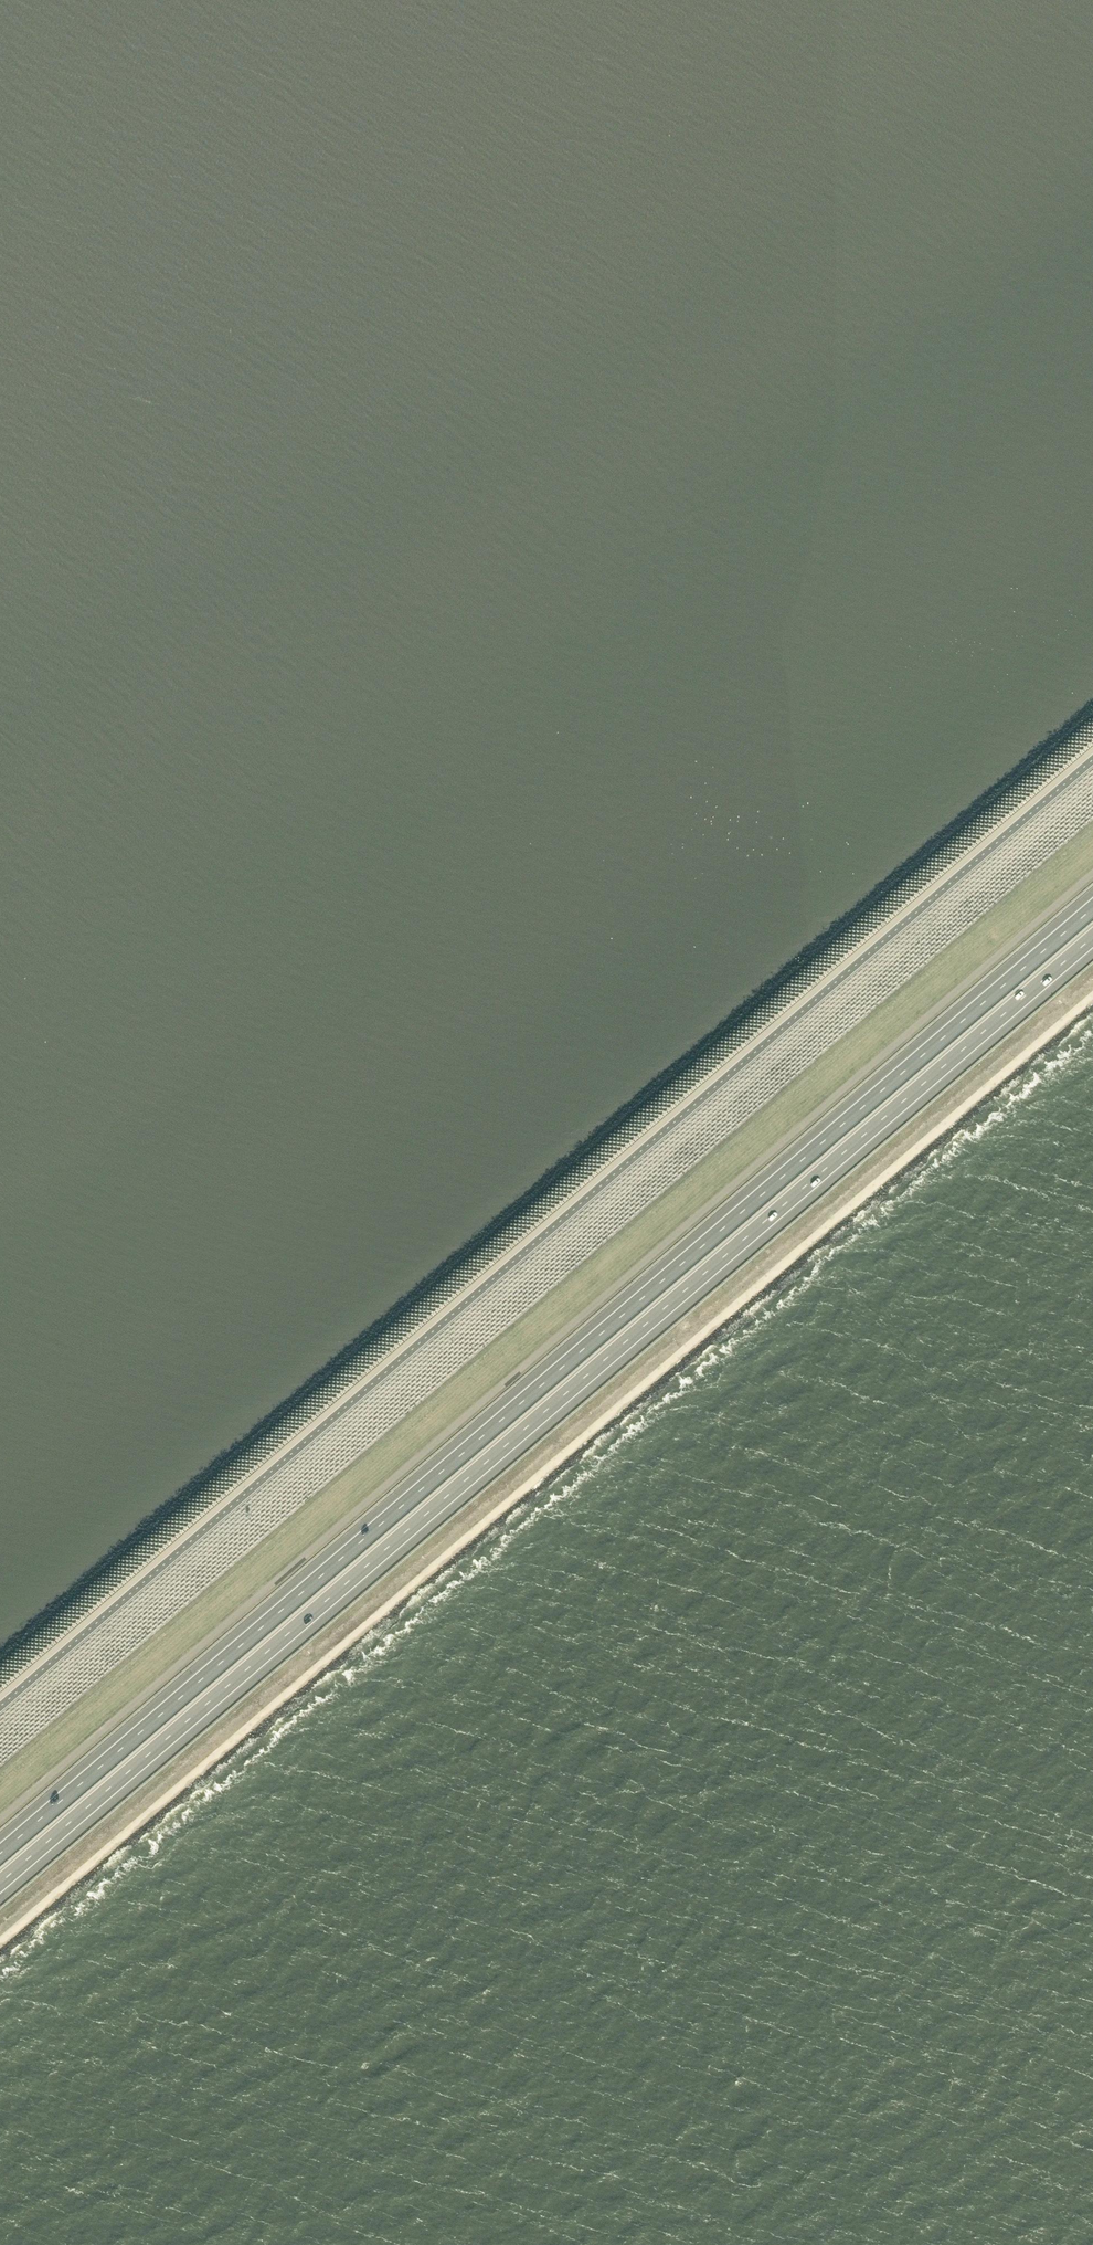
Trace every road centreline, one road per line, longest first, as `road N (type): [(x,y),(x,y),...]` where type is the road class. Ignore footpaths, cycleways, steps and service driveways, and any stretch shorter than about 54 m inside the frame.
road 1 (motorway): [(1092,906),(0,1852)]
road 2 (motorway): [(0,1881),(1092,935)]

